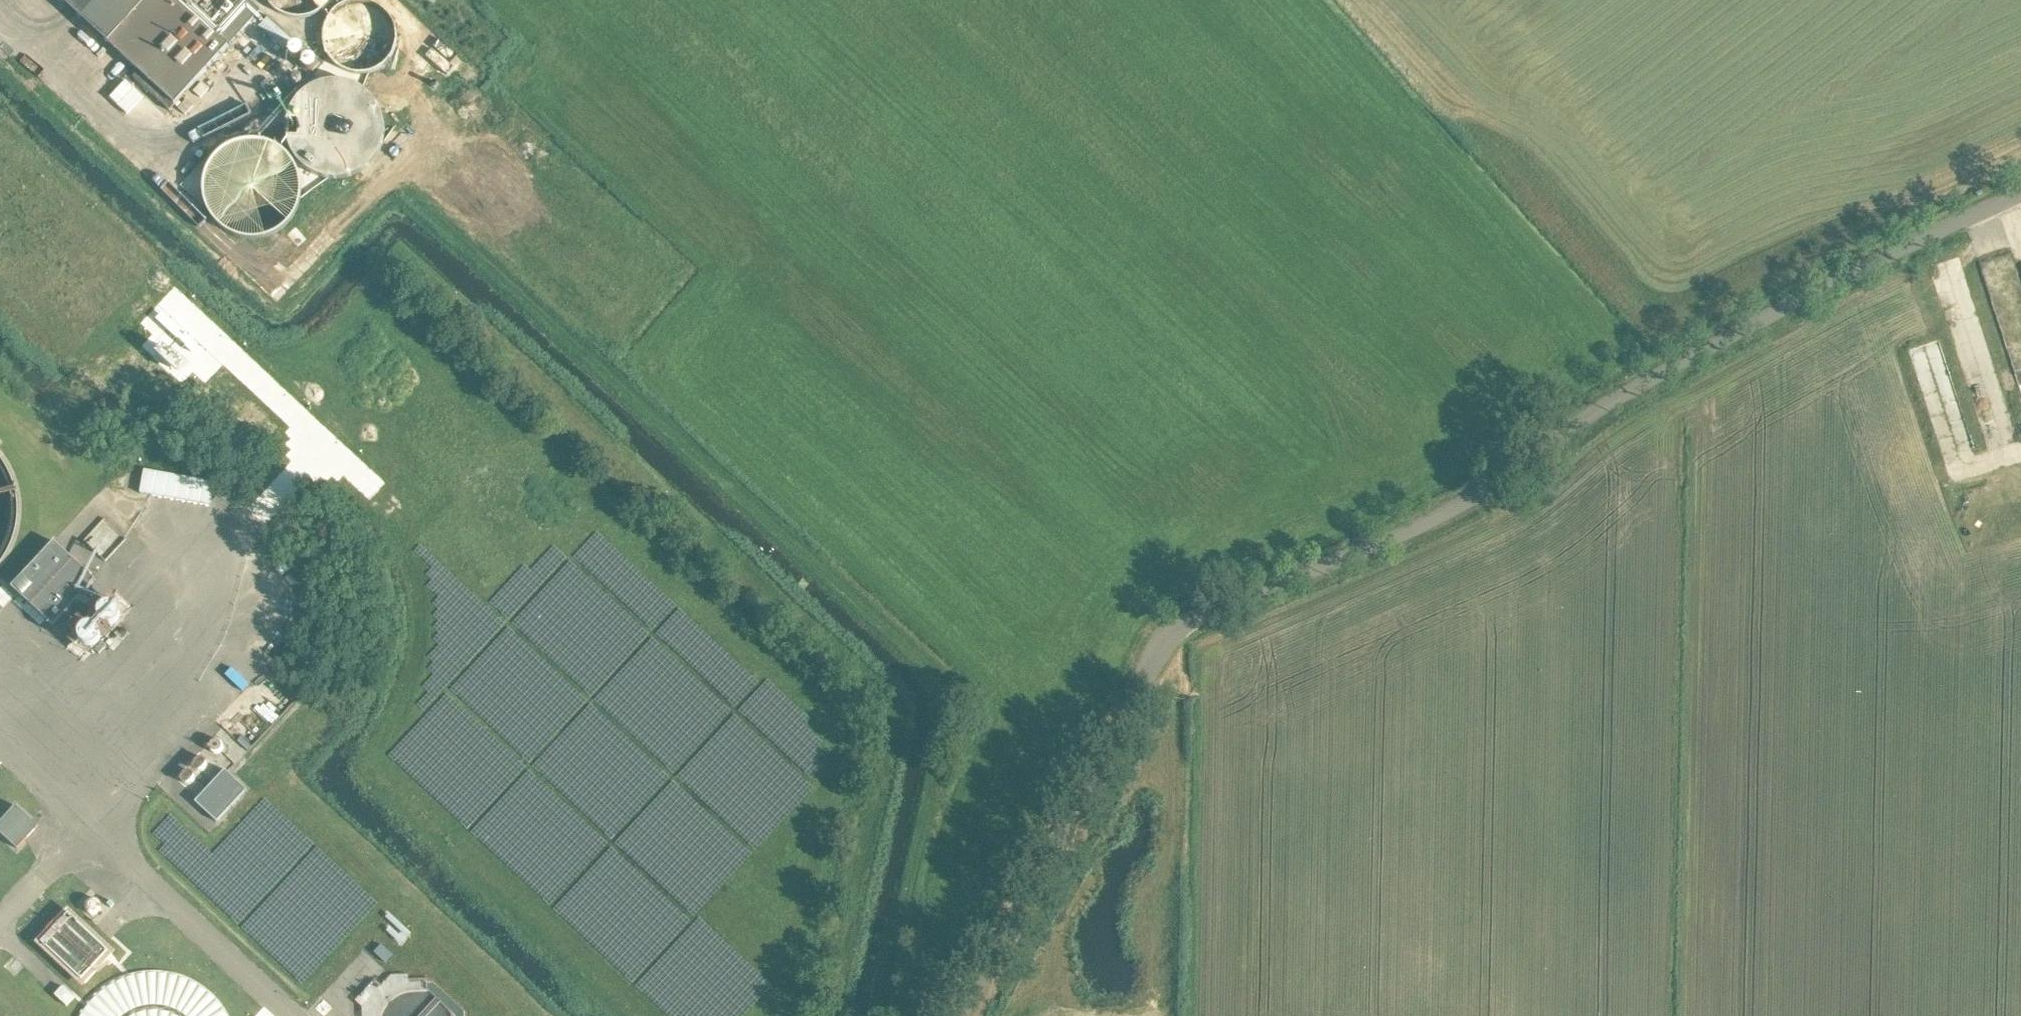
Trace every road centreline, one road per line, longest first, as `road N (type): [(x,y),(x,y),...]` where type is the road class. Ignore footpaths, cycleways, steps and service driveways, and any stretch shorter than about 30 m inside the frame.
road 1 (unclassified): [(958,1015),(1157,654),(1181,628),(1383,544),(1461,503),(1644,381),(2020,192)]

